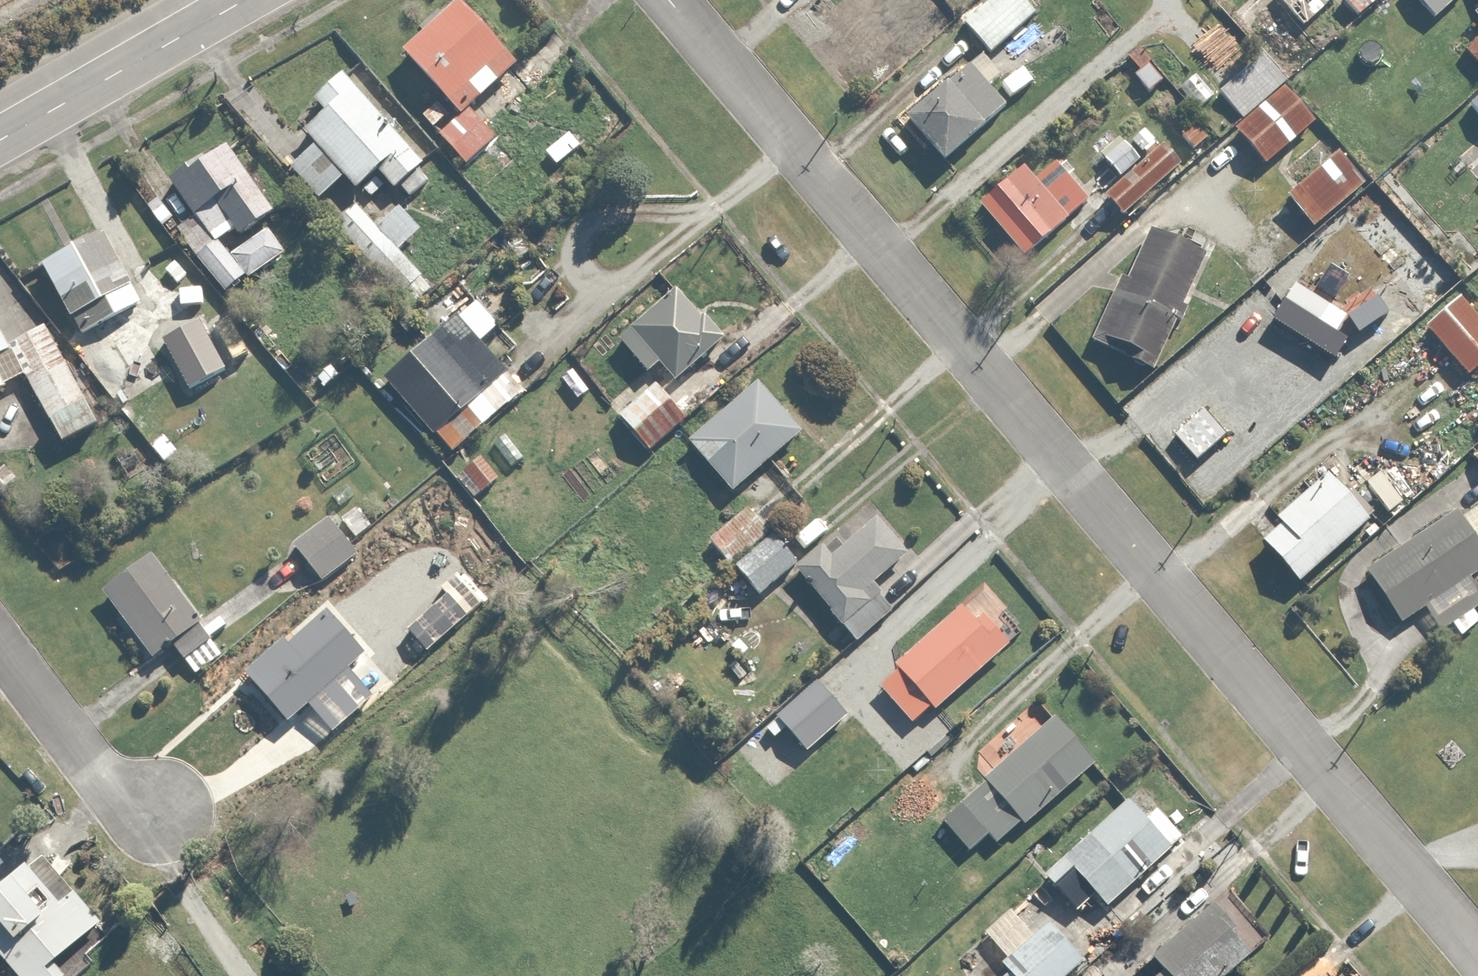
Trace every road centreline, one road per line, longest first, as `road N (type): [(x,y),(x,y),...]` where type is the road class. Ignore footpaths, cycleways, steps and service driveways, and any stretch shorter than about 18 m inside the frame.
road 1 (residential): [(673,0),(1477,951)]
road 2 (primary): [(241,0),(0,139)]
road 3 (residential): [(150,813),(101,779),(0,644)]

